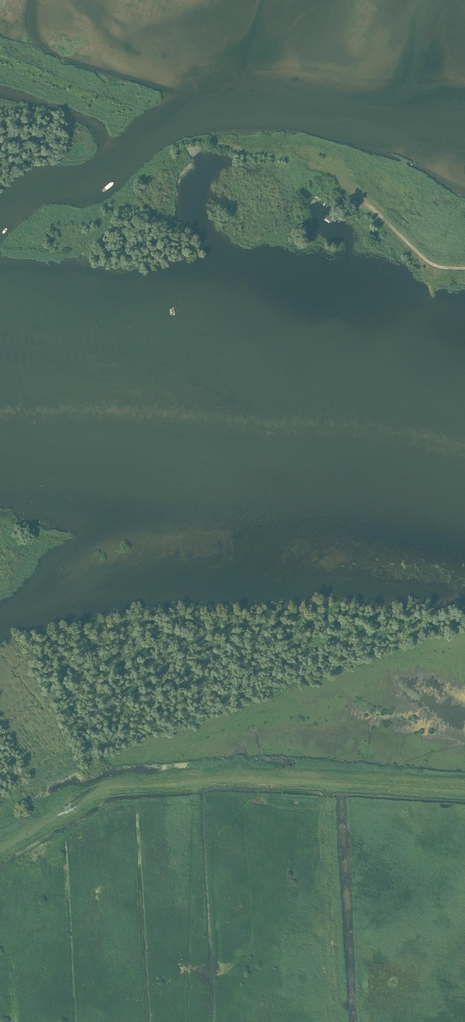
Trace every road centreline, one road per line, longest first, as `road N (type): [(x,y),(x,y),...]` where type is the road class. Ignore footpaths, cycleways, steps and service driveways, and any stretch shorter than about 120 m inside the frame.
road 1 (track): [(366,201),(427,260),(464,268)]

